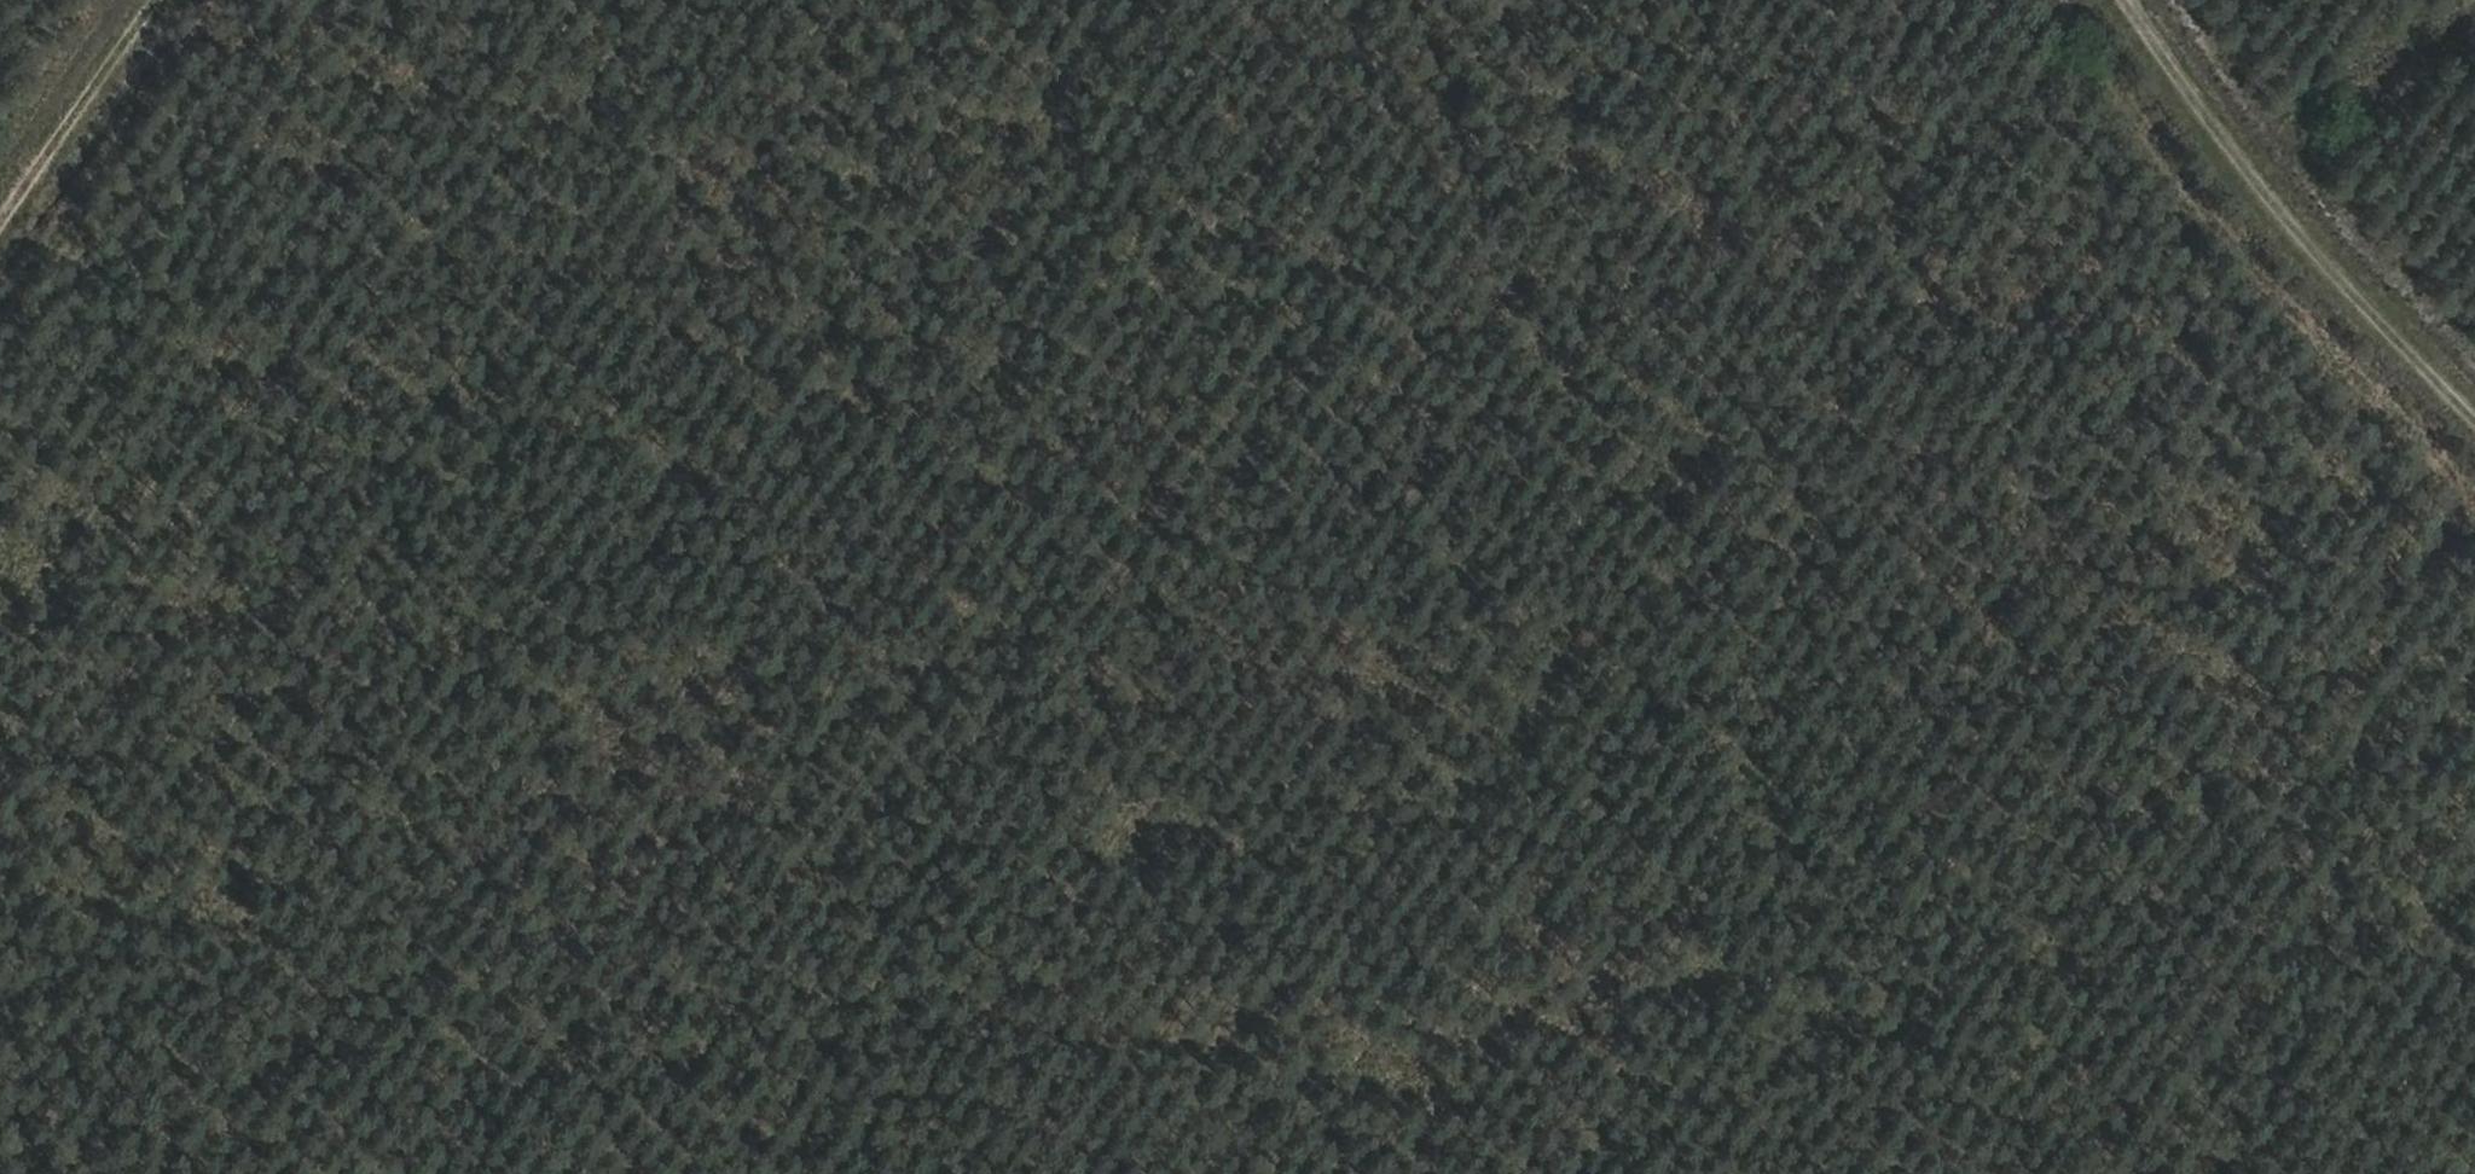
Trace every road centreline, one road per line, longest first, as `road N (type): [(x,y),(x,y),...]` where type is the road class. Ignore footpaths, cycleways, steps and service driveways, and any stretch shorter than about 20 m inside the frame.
road 1 (track): [(2134,0),(2262,187),(2474,406)]

